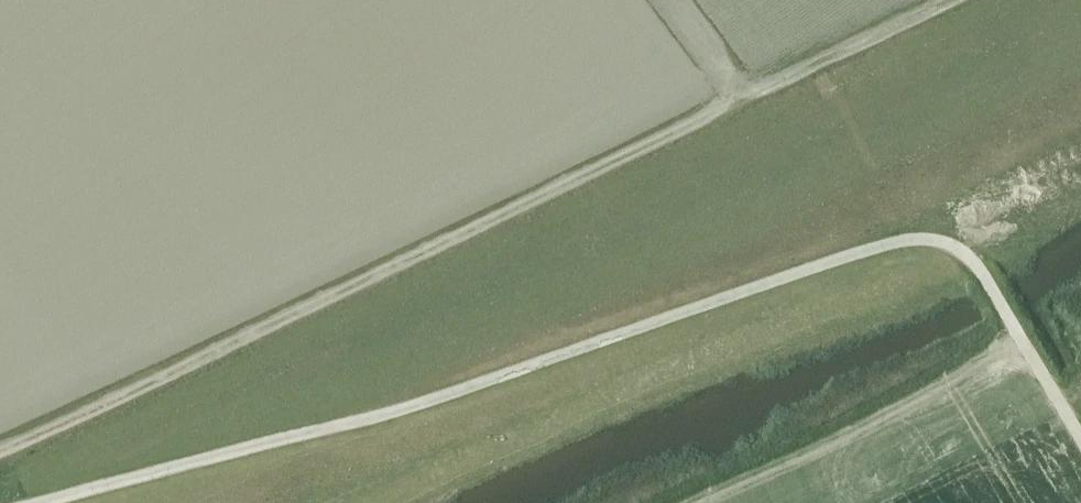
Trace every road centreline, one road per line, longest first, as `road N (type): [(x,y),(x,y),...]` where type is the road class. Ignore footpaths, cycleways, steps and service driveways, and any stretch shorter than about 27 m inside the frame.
road 1 (track): [(1080,447),(970,261),(926,241),(880,249),(411,408),(49,502)]
road 2 (track): [(946,0),(0,455)]

